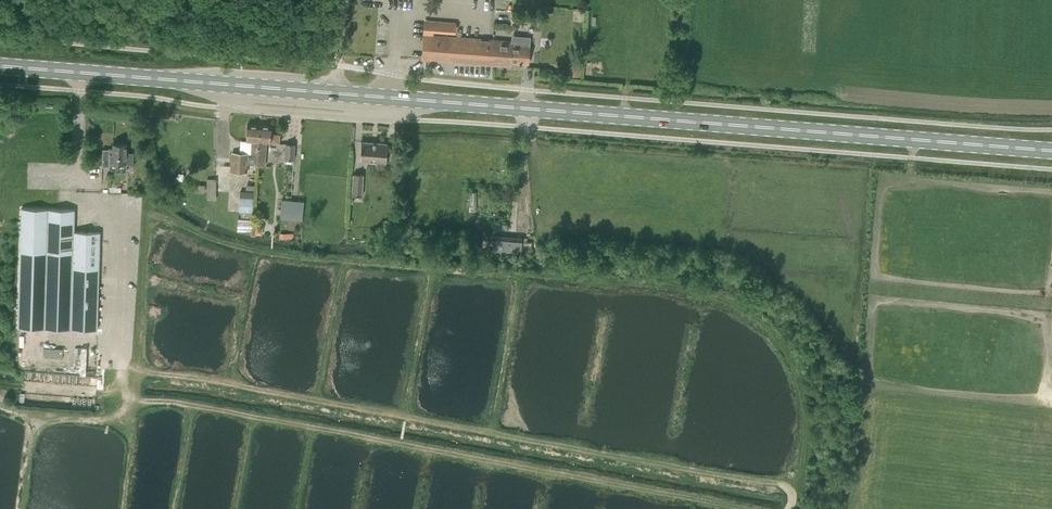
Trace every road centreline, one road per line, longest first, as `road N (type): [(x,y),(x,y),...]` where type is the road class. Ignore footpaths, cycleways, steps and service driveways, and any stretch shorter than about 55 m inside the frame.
road 1 (primary): [(1051,153),(0,68)]

